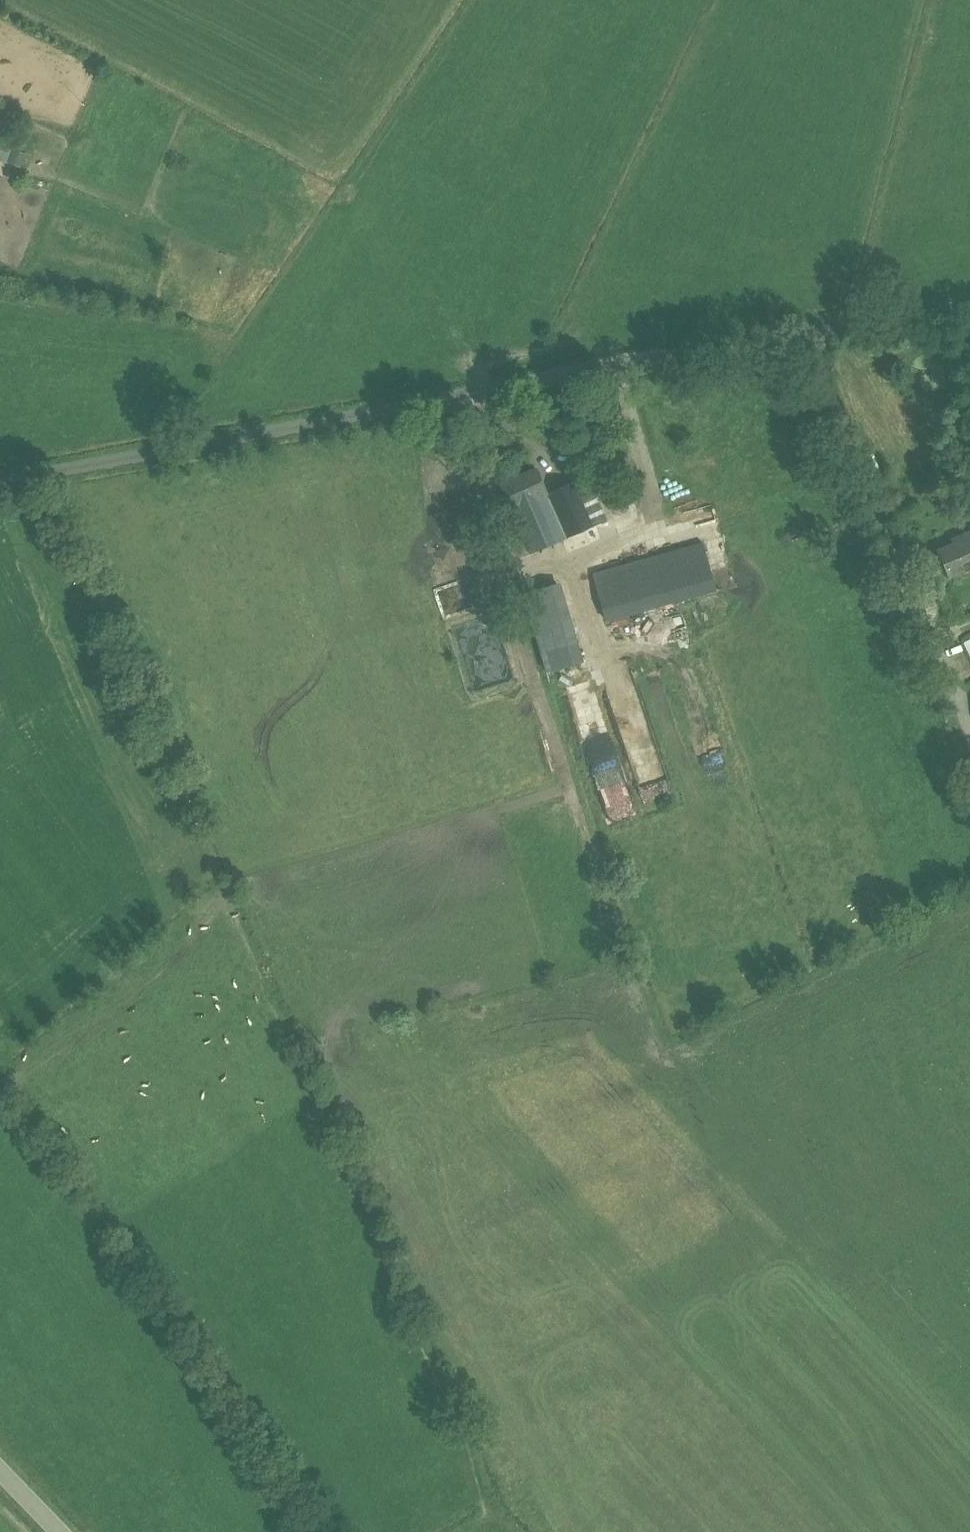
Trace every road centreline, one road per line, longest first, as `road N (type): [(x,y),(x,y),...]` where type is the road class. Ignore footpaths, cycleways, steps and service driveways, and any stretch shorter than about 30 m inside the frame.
road 1 (unclassified): [(0,487),(969,306)]

